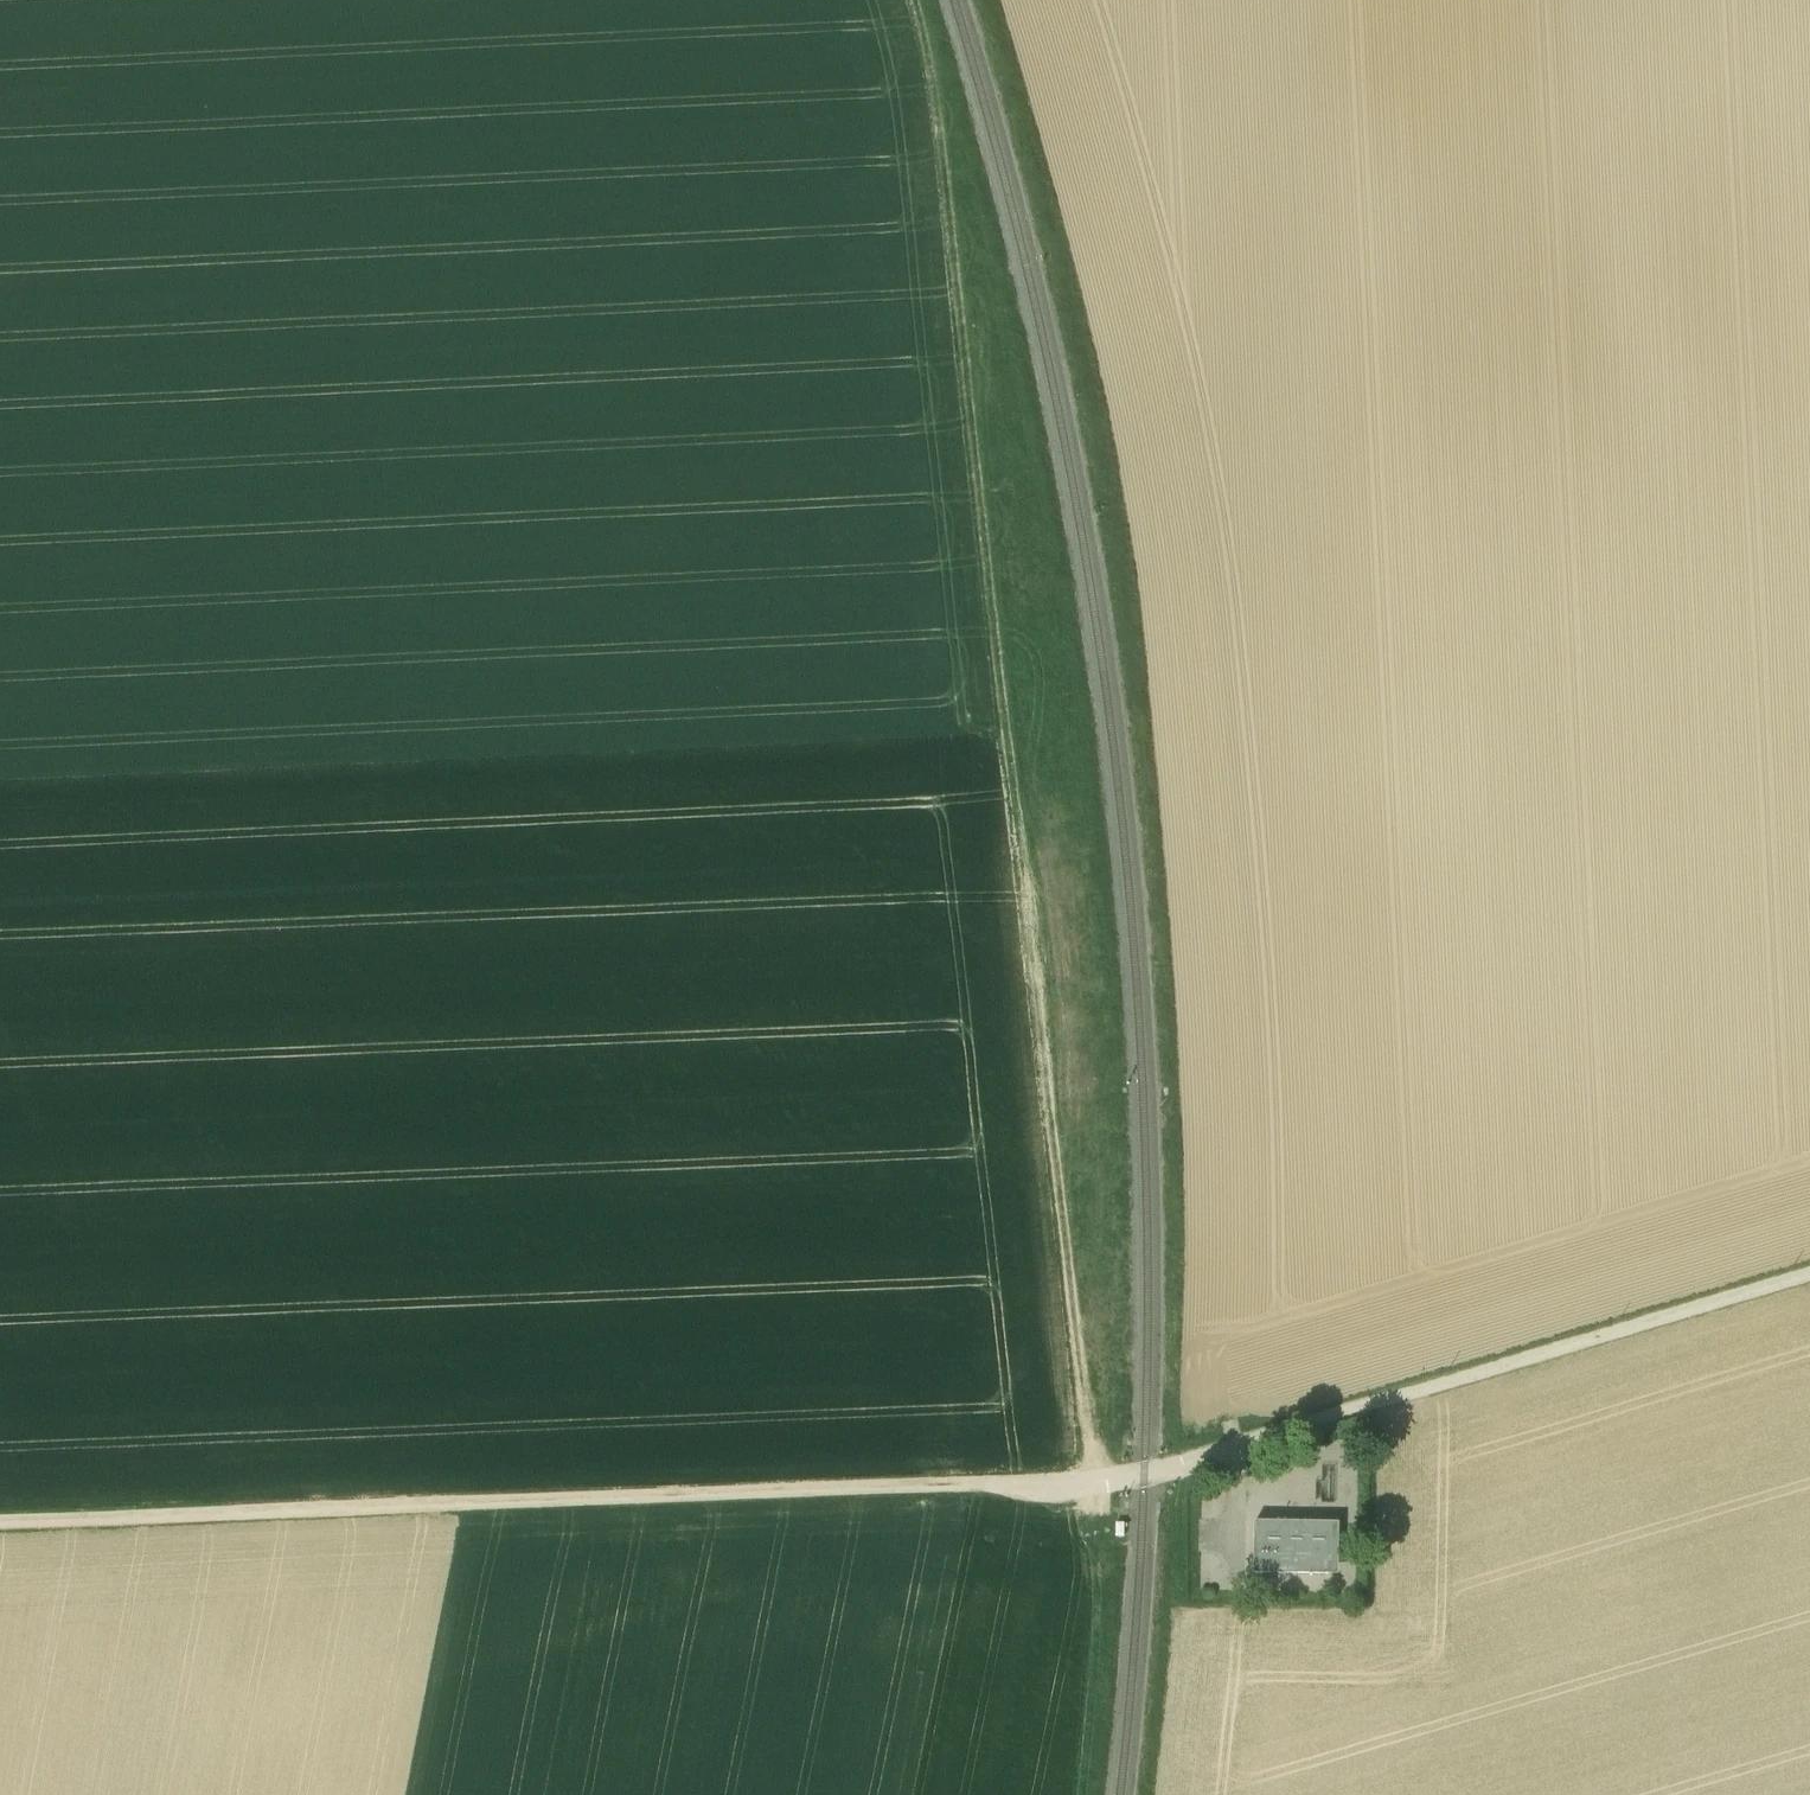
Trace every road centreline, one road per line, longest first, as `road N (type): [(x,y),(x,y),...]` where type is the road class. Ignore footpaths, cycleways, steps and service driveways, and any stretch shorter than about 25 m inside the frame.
road 1 (track): [(0,1510),(1092,1465),(932,76),(915,0)]
road 2 (track): [(1809,1264),(1154,1464),(1092,1465)]
road 3 (track): [(1061,1794),(1092,1465)]

